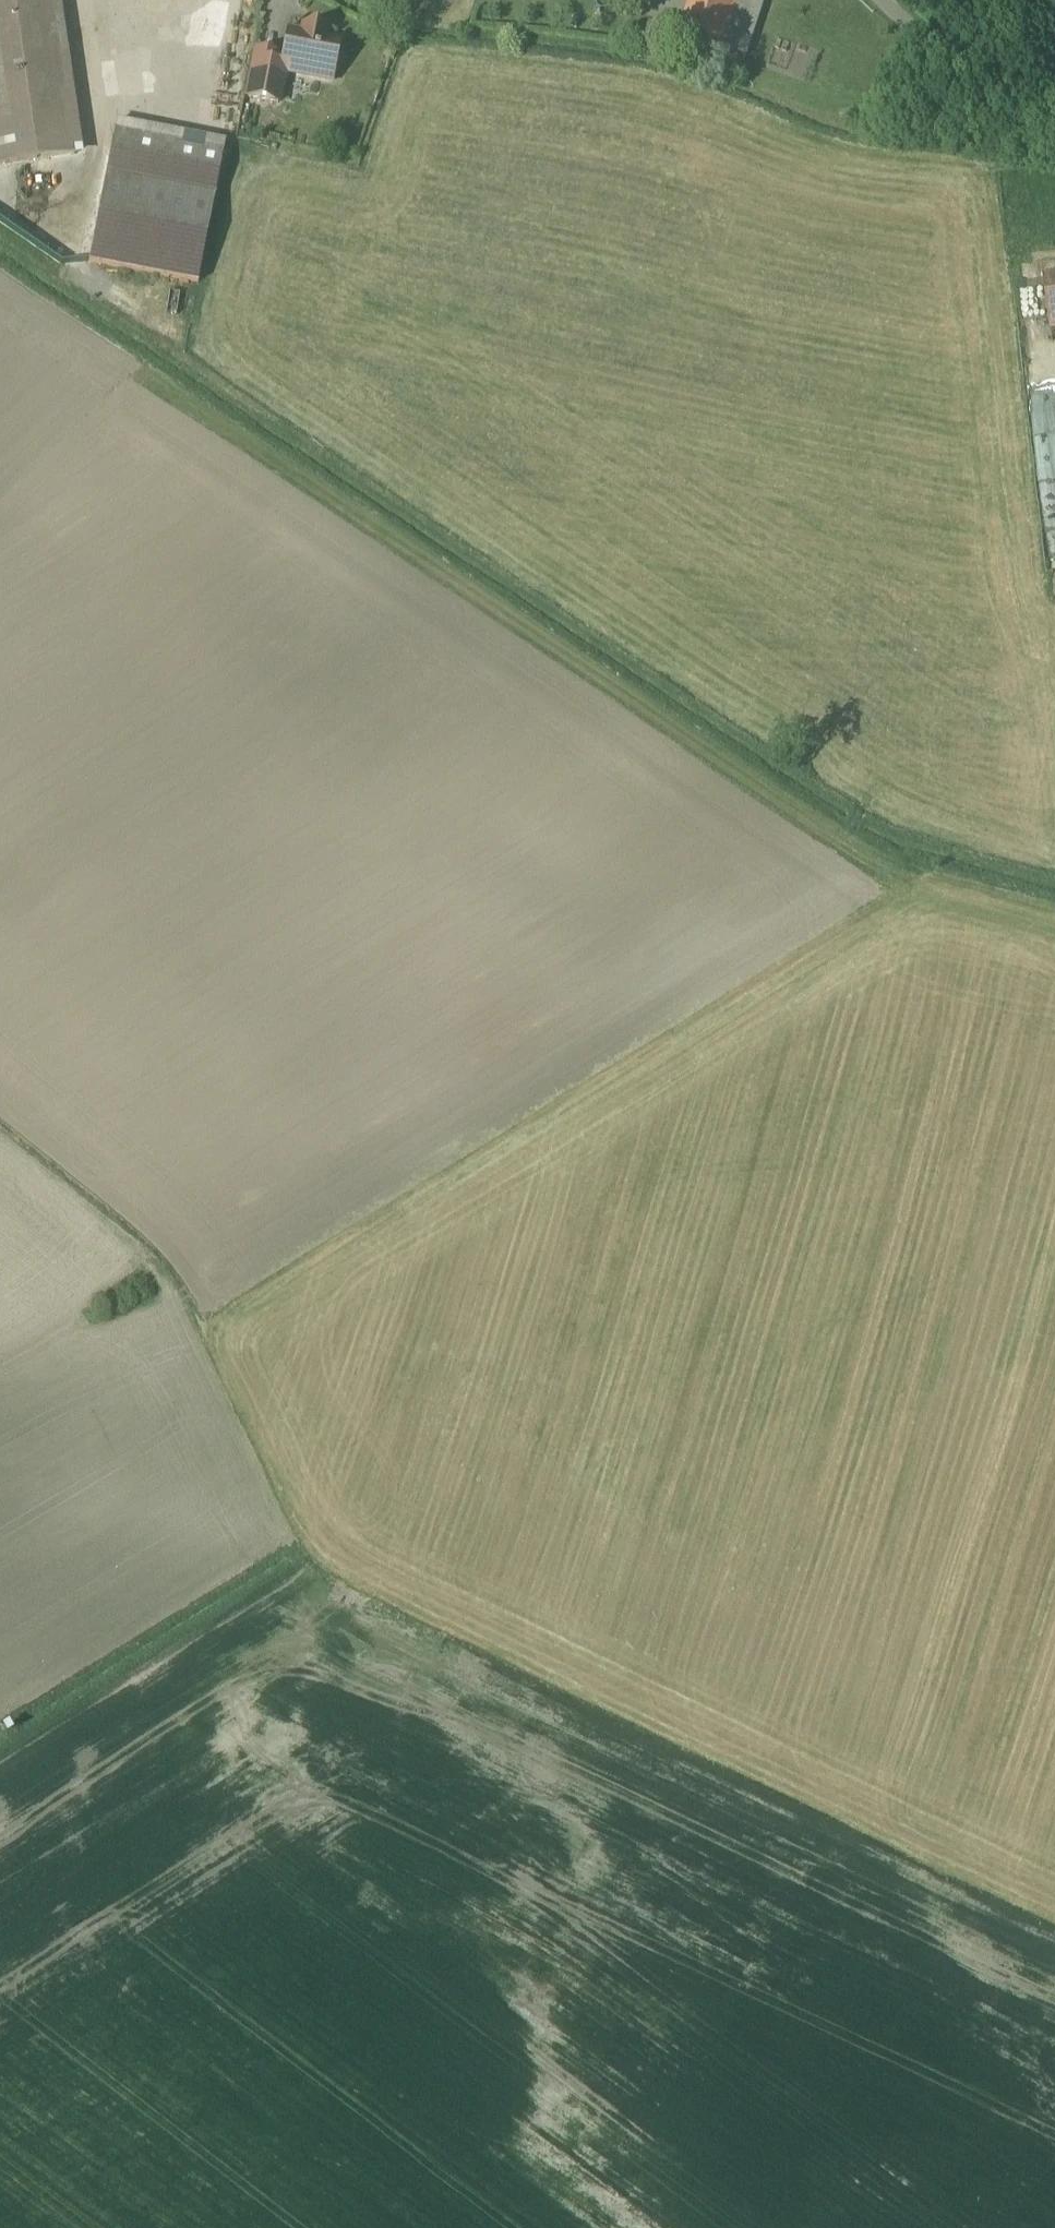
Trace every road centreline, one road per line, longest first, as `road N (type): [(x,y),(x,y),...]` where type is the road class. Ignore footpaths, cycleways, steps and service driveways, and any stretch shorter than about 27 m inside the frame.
road 1 (unclassified): [(883,0),(911,26),(1054,113)]

